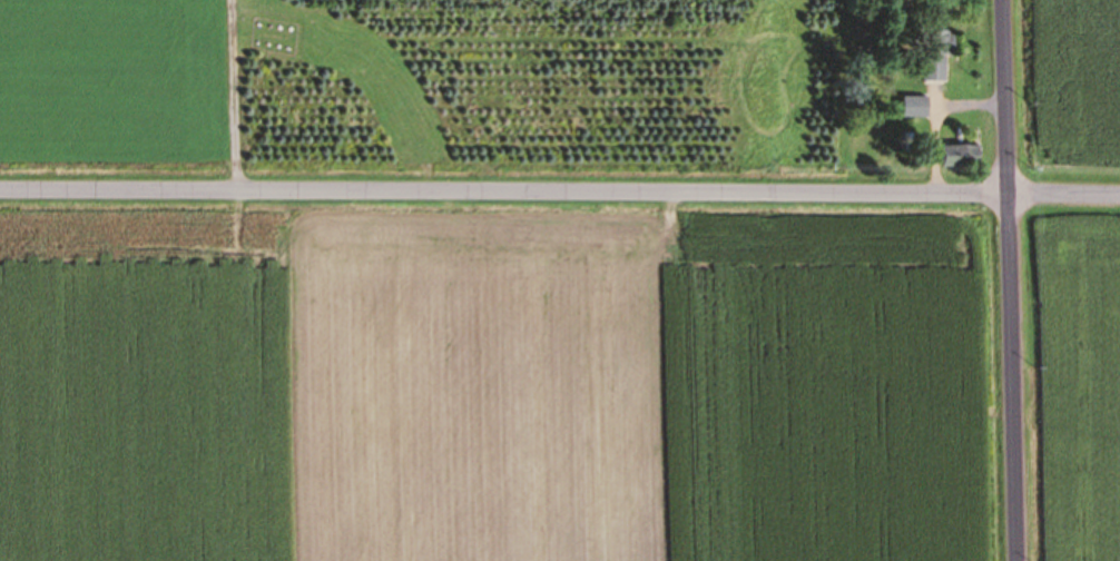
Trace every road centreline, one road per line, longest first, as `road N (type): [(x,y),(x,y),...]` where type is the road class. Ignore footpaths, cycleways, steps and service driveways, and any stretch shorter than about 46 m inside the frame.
road 1 (residential): [(1119,197),(0,190)]
road 2 (residential): [(1020,560),(1002,0)]
road 3 (track): [(238,190),(236,0)]

